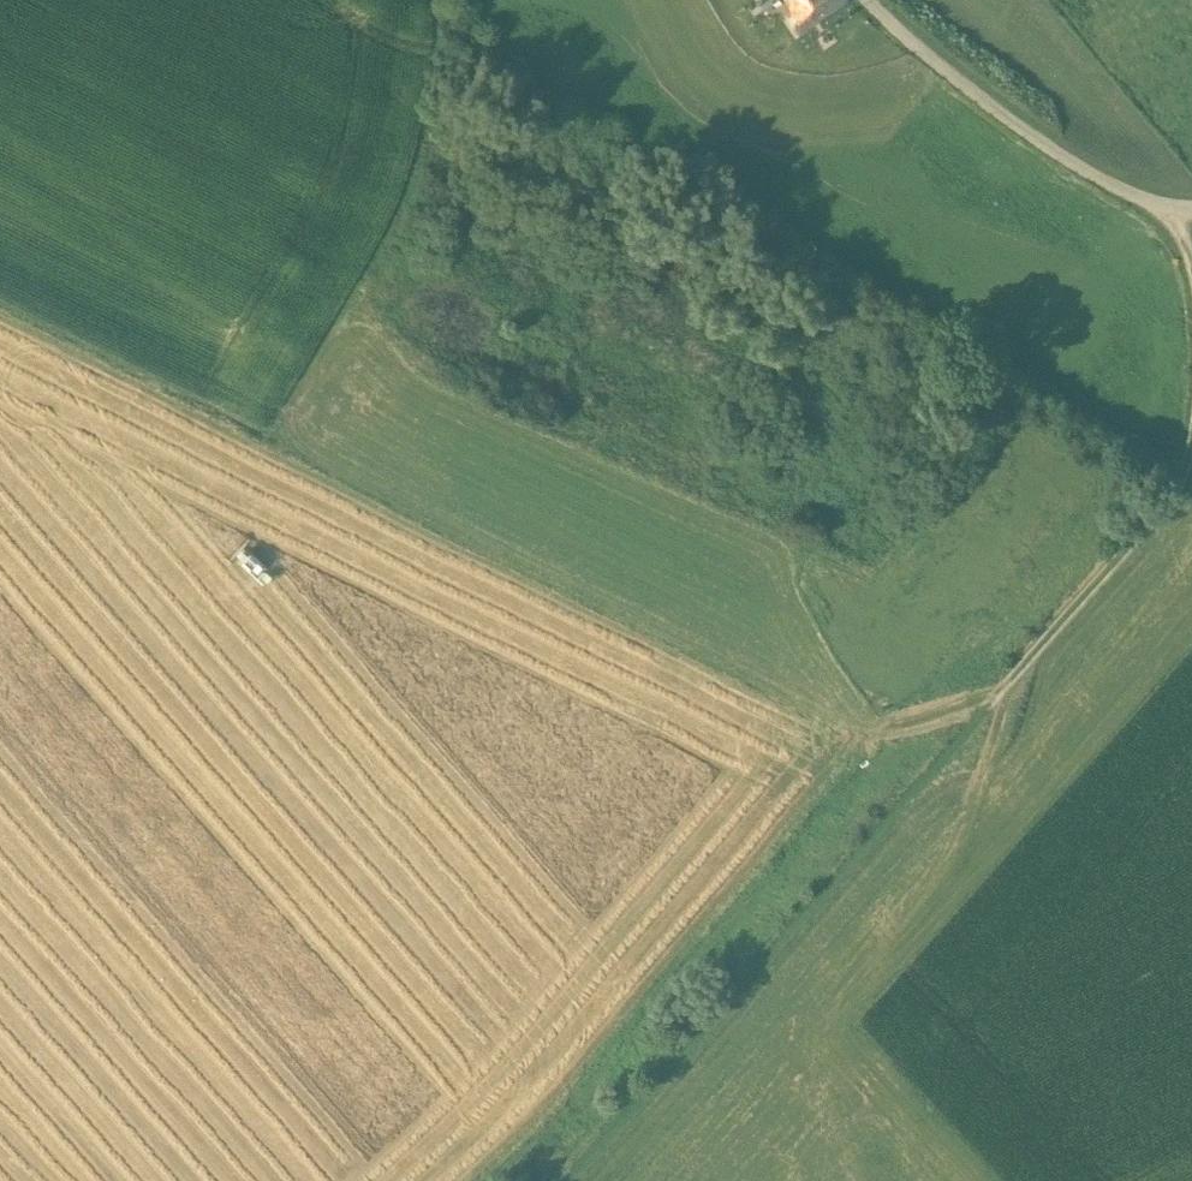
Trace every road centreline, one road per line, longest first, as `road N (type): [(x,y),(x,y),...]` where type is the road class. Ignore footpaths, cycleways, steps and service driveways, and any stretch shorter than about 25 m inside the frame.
road 1 (track): [(565,1180),(1166,504),(1191,453),(1191,425)]
road 2 (unclassified): [(1191,208),(1142,206),(1039,143),(878,0)]
road 3 (track): [(983,772),(1006,686),(895,726)]

